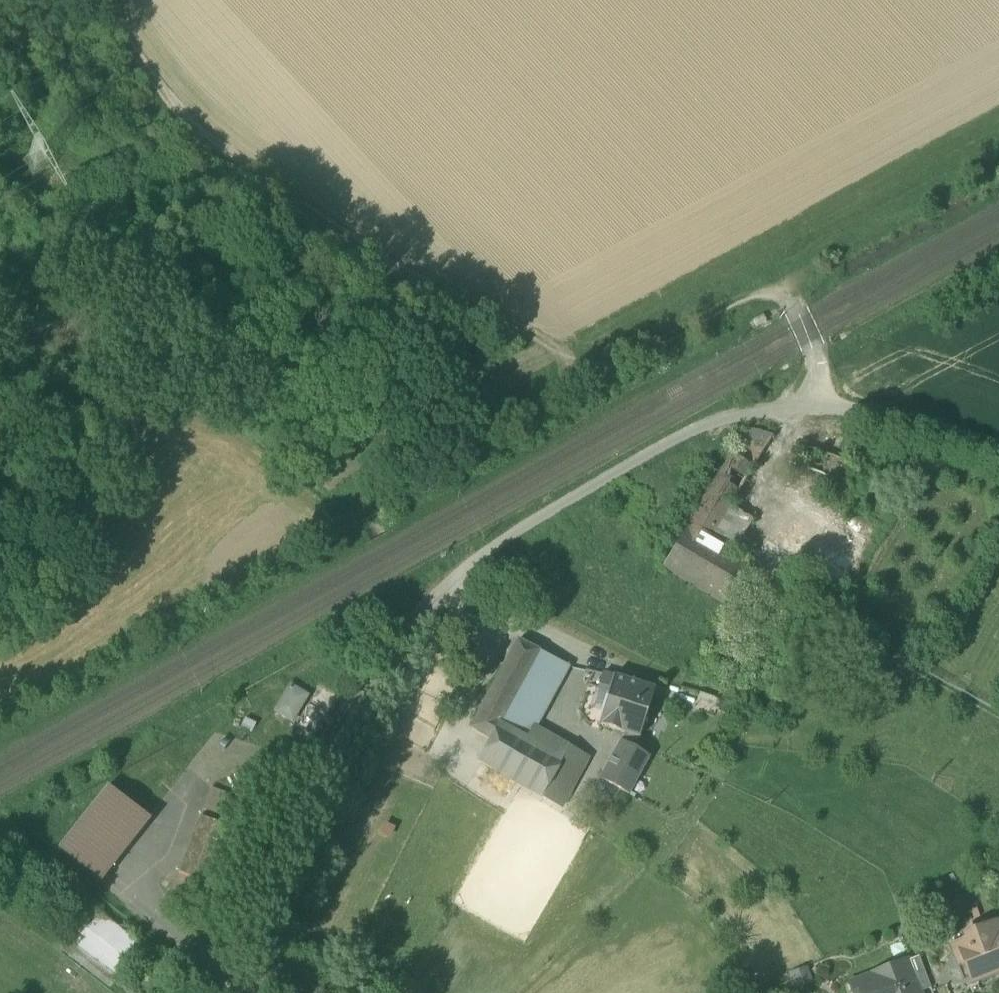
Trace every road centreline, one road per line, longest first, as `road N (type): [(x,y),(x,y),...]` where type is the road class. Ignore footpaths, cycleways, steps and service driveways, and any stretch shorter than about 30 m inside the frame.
road 1 (residential): [(245,992),(250,958),(331,759),(472,559),(705,424),(768,410),(822,407),(909,420),(998,455)]
road 2 (track): [(605,377),(0,714)]
road 3 (track): [(605,377),(272,193),(210,145),(97,0)]
road 4 (track): [(822,407),(802,323),(774,292),(605,377)]

